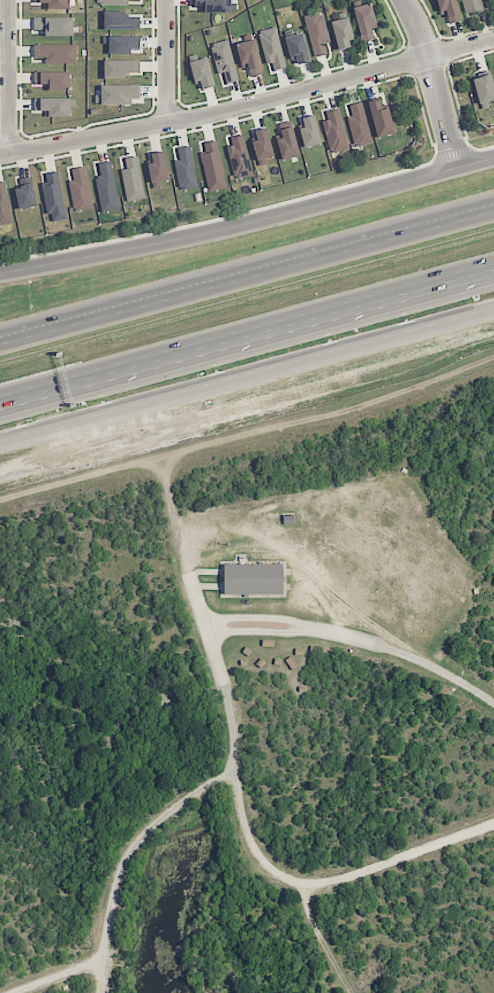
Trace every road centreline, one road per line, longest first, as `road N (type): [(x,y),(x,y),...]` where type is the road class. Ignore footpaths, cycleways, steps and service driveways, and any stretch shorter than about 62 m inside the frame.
road 1 (track): [(168,457),(196,598),(234,696),(236,753),(234,769),(128,857),(113,898),(102,992)]
road 2 (residential): [(0,503),(411,396),(493,363)]
road 3 (secondary): [(0,442),(493,308)]
road 4 (motorway): [(0,396),(493,262)]
road 5 (motorway): [(493,215),(0,349)]
road 6 (secondary): [(493,160),(200,237),(0,277)]
road 7 (residential): [(0,156),(169,124),(493,40)]
road 8 (residential): [(493,825),(310,890),(261,860),(244,825),(234,769)]
road 9 (residential): [(459,169),(404,0)]
road 10 (residential): [(7,0),(9,154)]
road 11 (residential): [(167,0),(169,124)]

